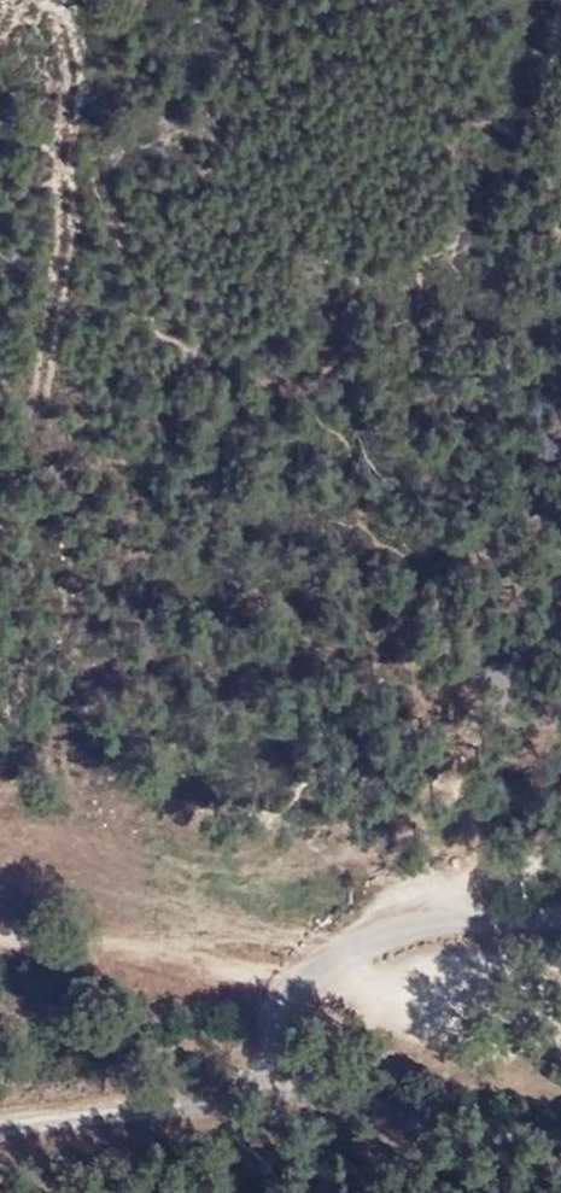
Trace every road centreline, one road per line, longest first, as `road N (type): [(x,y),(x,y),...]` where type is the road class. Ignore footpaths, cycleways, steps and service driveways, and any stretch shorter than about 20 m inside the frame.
road 1 (residential): [(317,1111),(286,1015),(315,971),(430,913),(560,887)]
road 2 (residential): [(0,1135),(119,1116),(317,1111)]
road 3 (track): [(315,971),(0,945)]
road 4 (residential): [(317,1111),(560,1156)]

